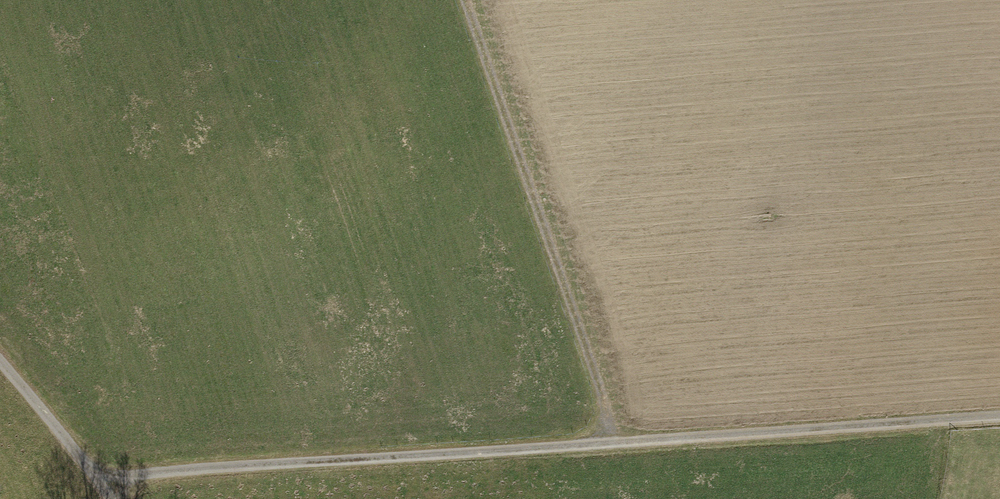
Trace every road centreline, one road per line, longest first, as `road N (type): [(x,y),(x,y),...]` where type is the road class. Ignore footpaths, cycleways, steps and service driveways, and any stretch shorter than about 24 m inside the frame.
road 1 (track): [(100,480),(999,423)]
road 2 (track): [(467,0),(619,445)]
road 3 (track): [(112,498),(0,365)]

